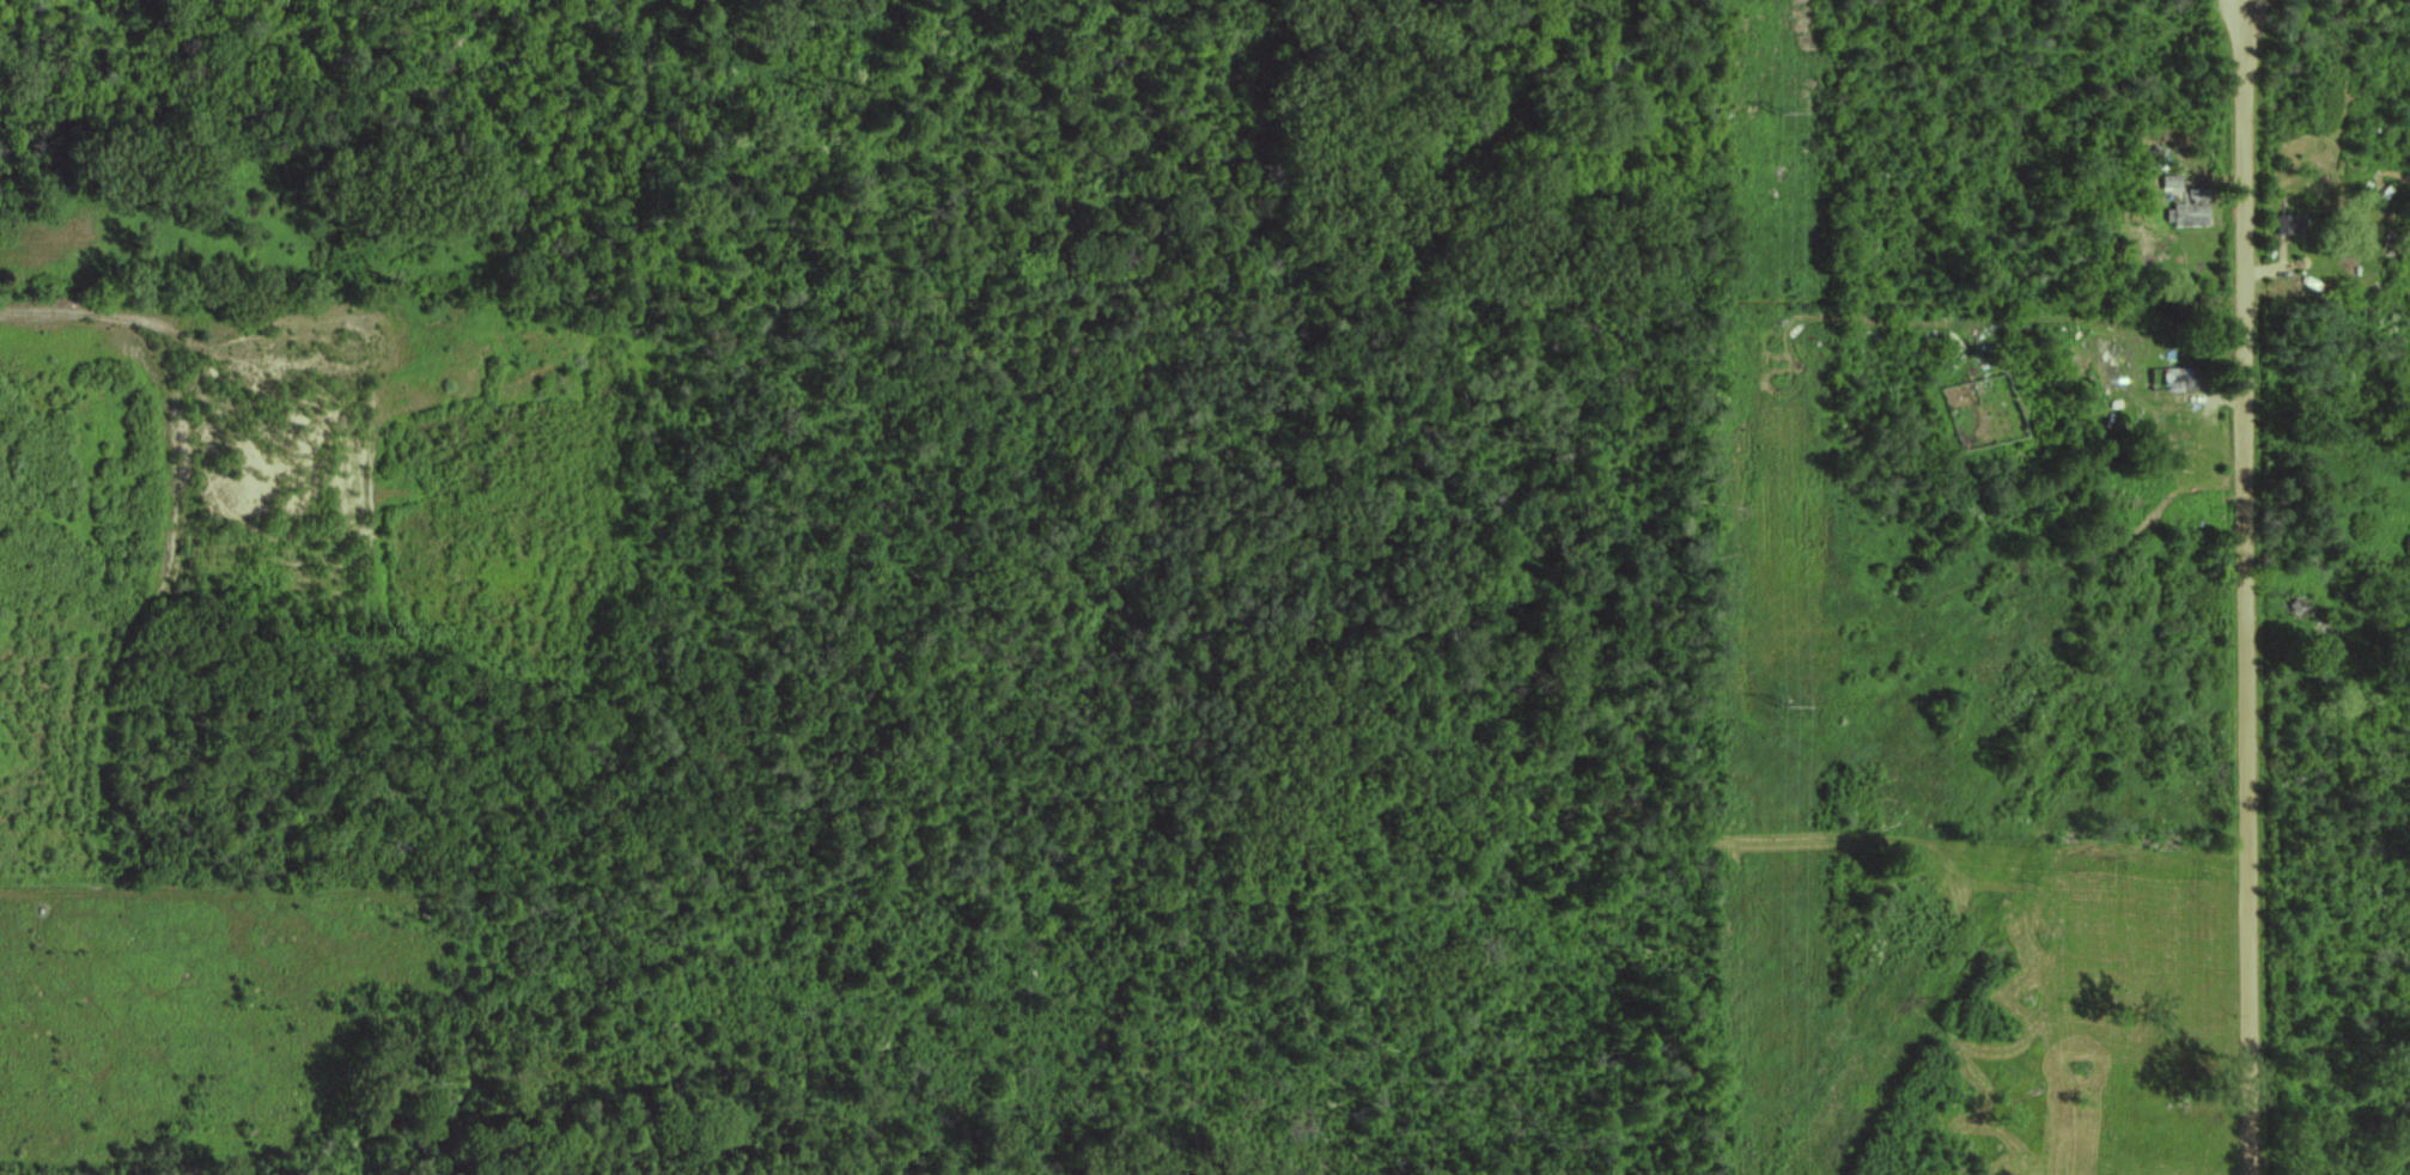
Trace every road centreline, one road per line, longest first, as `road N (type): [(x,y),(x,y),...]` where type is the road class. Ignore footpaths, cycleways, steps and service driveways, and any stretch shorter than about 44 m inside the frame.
road 1 (residential): [(2251,1174),(2245,12)]

